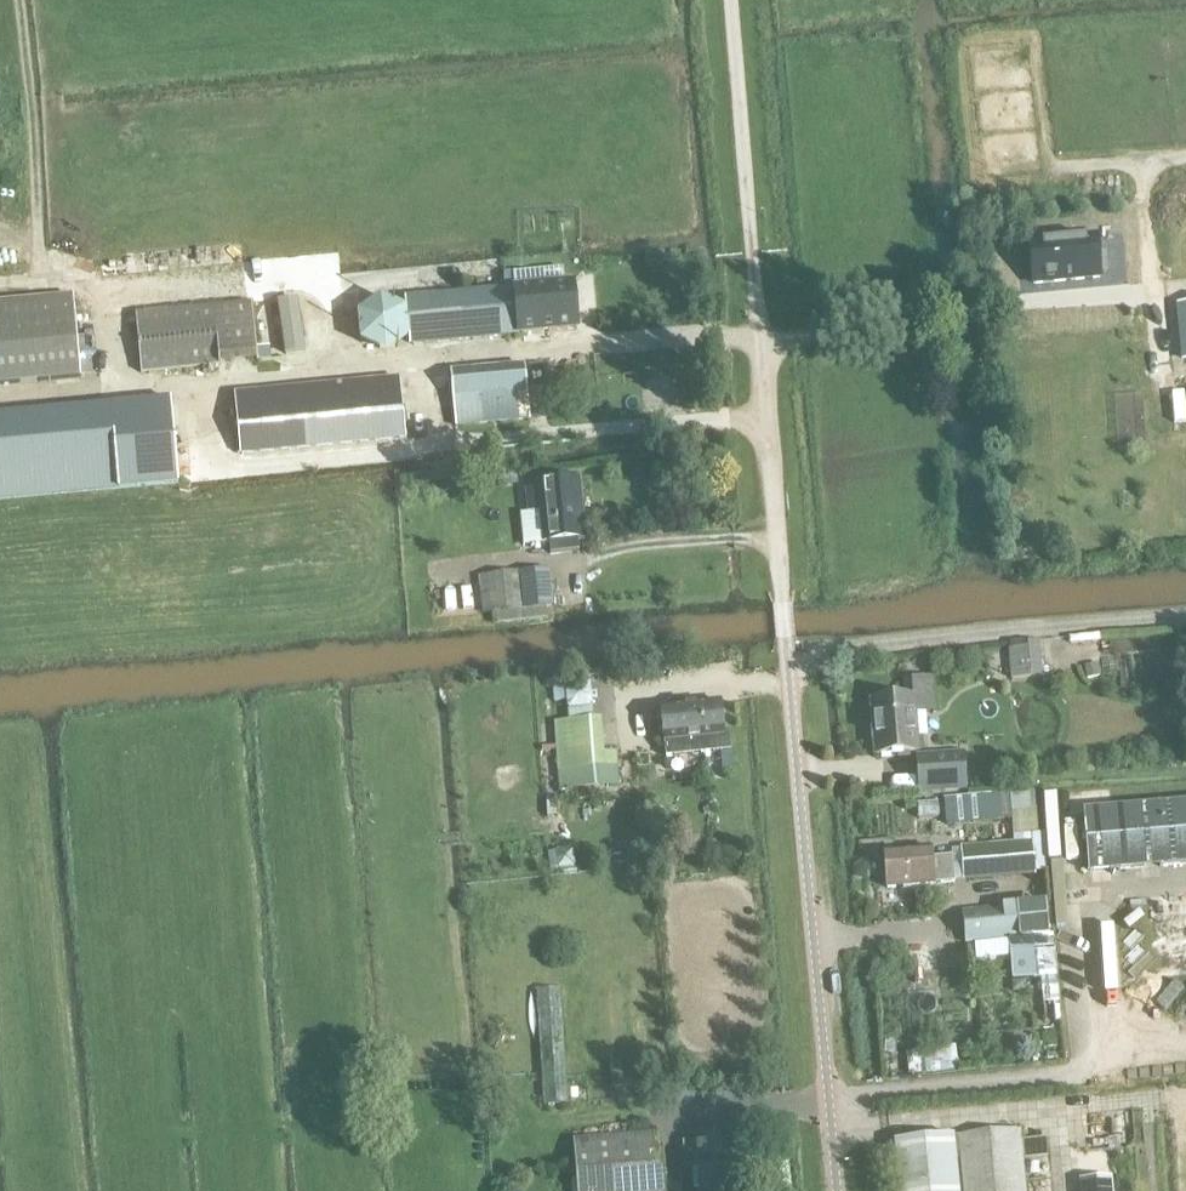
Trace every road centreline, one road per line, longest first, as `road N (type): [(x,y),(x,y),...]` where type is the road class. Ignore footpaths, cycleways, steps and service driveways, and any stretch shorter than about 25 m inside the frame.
road 1 (unclassified): [(838,1190),(789,650)]
road 2 (unclassified): [(753,255),(789,650)]
road 3 (track): [(21,0),(44,272)]
road 4 (track): [(44,272),(81,283),(108,312),(110,382)]

